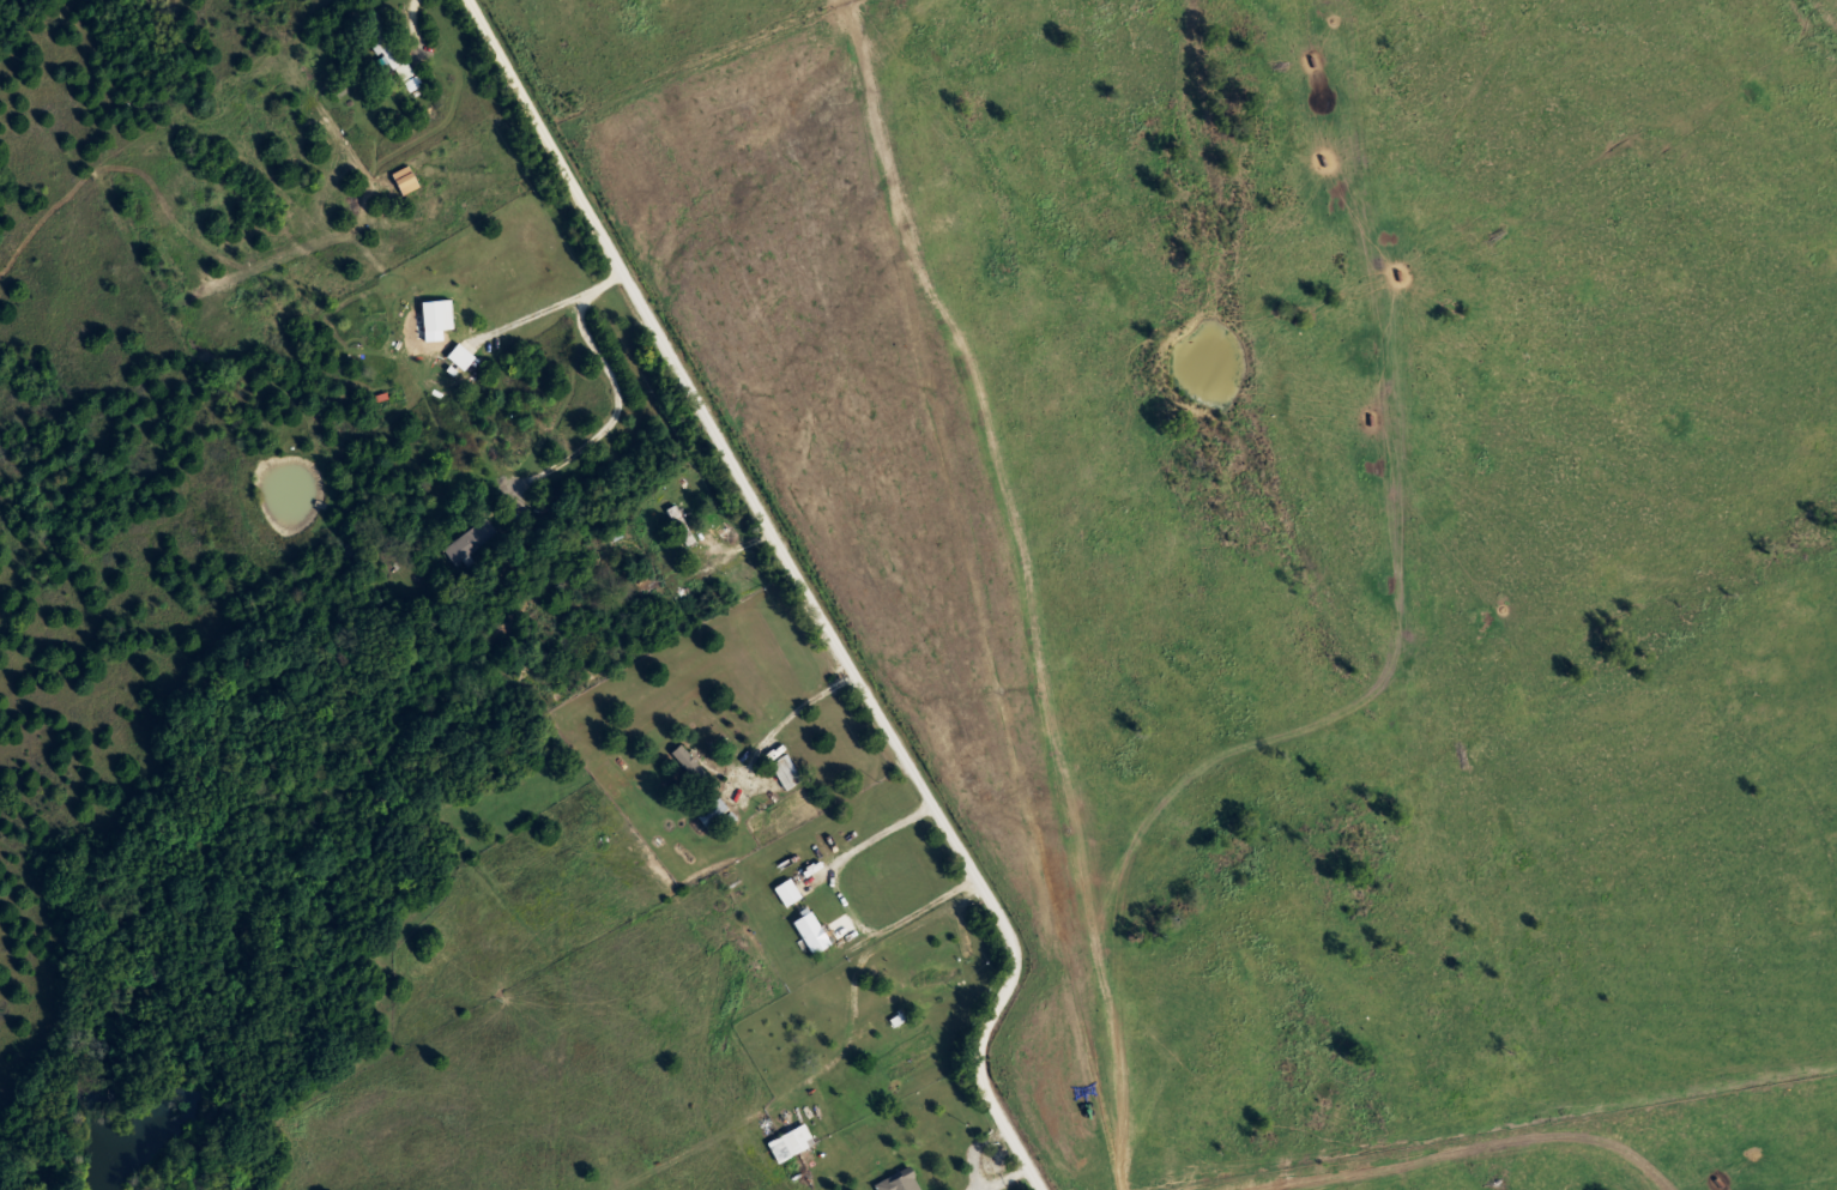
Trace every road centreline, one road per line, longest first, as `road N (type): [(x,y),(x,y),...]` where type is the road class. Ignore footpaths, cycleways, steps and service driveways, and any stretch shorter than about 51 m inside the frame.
road 1 (residential): [(1037,1189),(975,1070),(981,1033),(1010,975),(1007,935),(468,0)]
road 2 (residential): [(292,1189),(361,1115),(578,1019),(599,1021),(659,1076),(735,1112),(779,1111),(839,1051),(848,974),(863,953),(979,886)]
road 3 (residential): [(741,786),(768,738),(852,675)]

